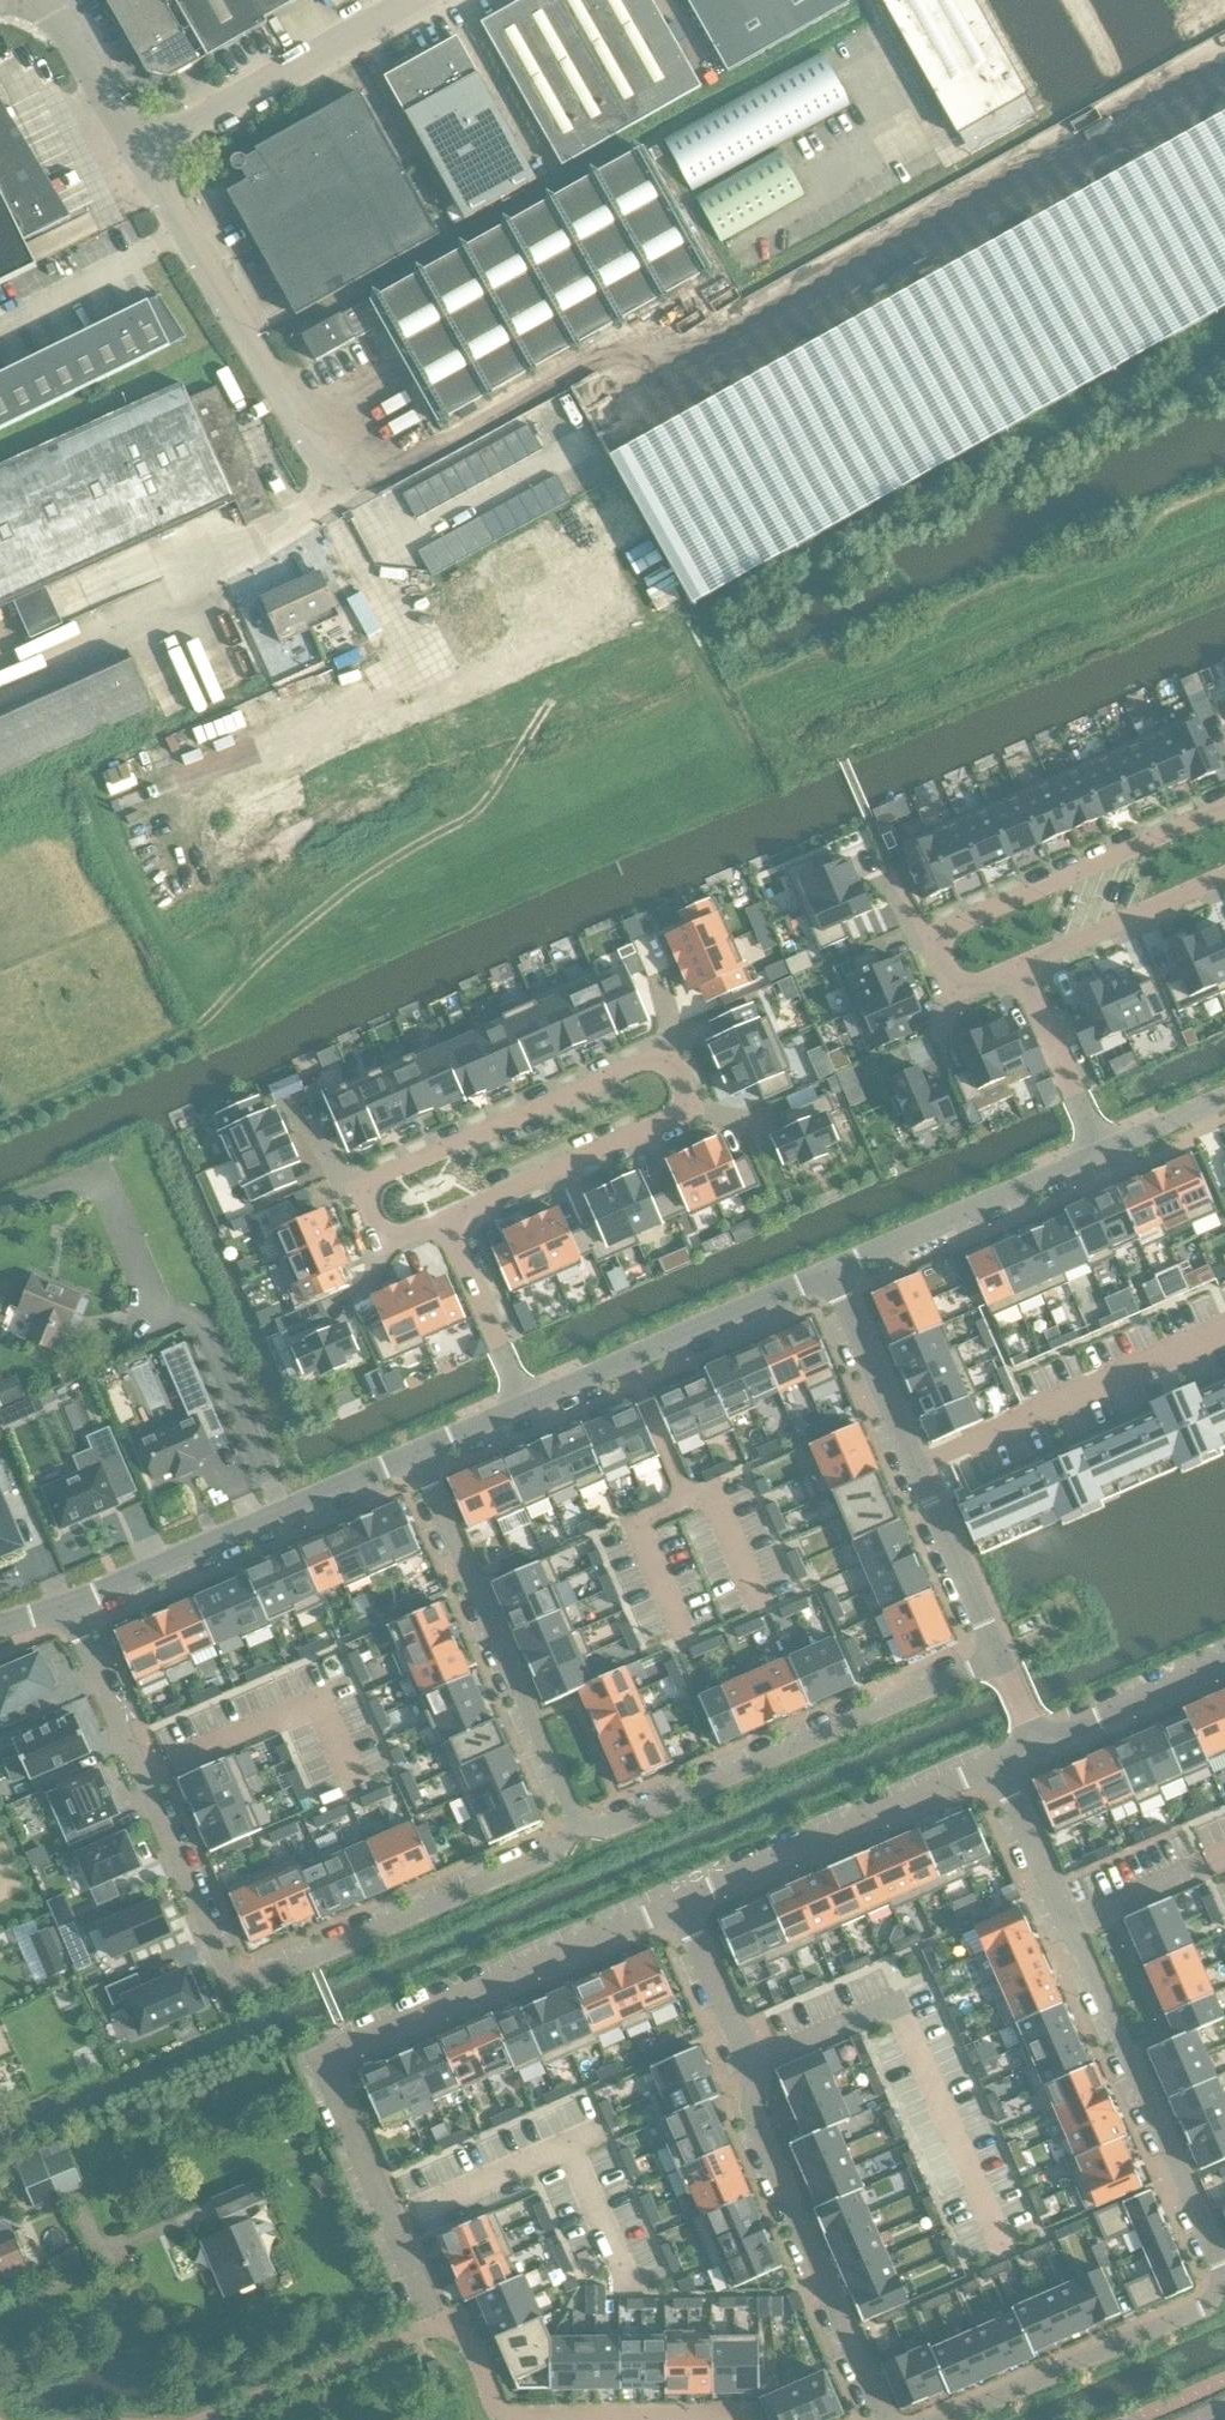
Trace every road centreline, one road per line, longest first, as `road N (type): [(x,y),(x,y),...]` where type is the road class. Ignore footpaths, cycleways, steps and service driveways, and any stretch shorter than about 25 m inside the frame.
road 1 (residential): [(70,1604),(239,1983),(559,1850),(582,1828)]
road 2 (residential): [(443,1219),(689,1111),(663,1054),(361,1187),(386,1244)]
road 3 (residential): [(427,2301),(334,2083),(335,2061),(352,2043),(674,1902)]
road 4 (residential): [(674,1902),(747,2065),(755,2116),(779,2175),(887,2419)]
road 5 (residential): [(1224,2272),(999,1763)]
road 6 (residential): [(996,1656),(618,1824),(582,1828)]
road 7 (residential): [(1224,810),(932,939),(957,996),(1019,969)]
road 8 (unclassified): [(354,507),(141,153)]
road 9 (residential): [(582,1828),(414,1454)]
road 10 (residential): [(70,1604),(414,1454)]
road 11 (residential): [(674,1902),(999,1763)]
road 12 (residential): [(1224,1334),(912,1469)]
road 13 (residential): [(525,1405),(825,1274)]
road 14 (residential): [(940,2419),(1199,2311),(1224,2272)]
road 15 (unclassified): [(141,153),(412,0)]
road 16 (residential): [(825,1274),(1103,1153)]
road 17 (residential): [(165,1317),(110,1189),(84,1177),(0,1213)]
road 18 (residential): [(1019,969),(1224,878)]
road 19 (residential): [(825,1274),(912,1469)]
road 20 (residential): [(912,1469),(996,1656)]
road 21 (residential): [(1038,1747),(1224,1663)]
road 22 (residential): [(443,1219),(525,1405)]
road 23 (residential): [(1019,969),(1103,1153)]
road 24 (unclassified): [(141,153),(45,0)]
road 25 (residential): [(1103,1153),(1224,1097)]
road 26 (residential): [(414,1454),(525,1405)]

